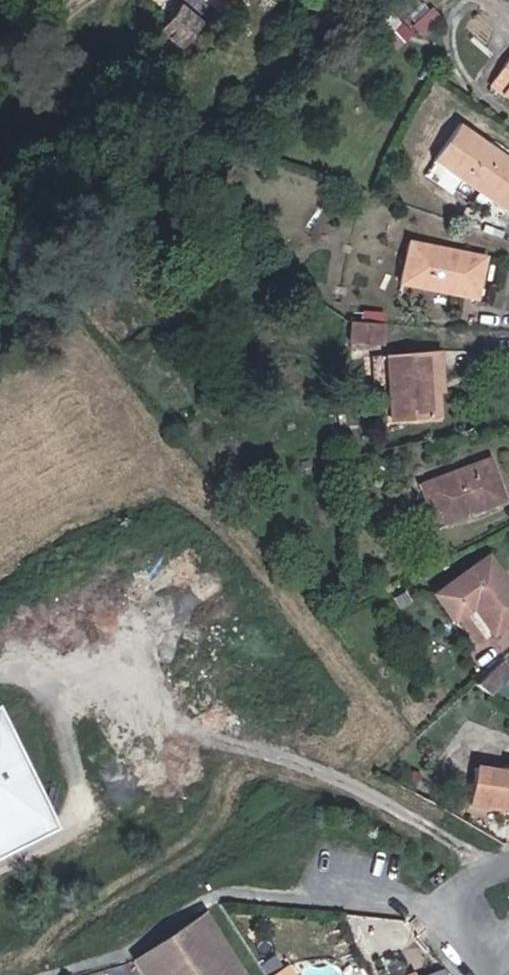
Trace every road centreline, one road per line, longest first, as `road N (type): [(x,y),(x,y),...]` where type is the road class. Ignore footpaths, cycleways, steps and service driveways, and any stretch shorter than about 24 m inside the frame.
road 1 (track): [(0,192),(58,136),(94,54),(103,0)]

